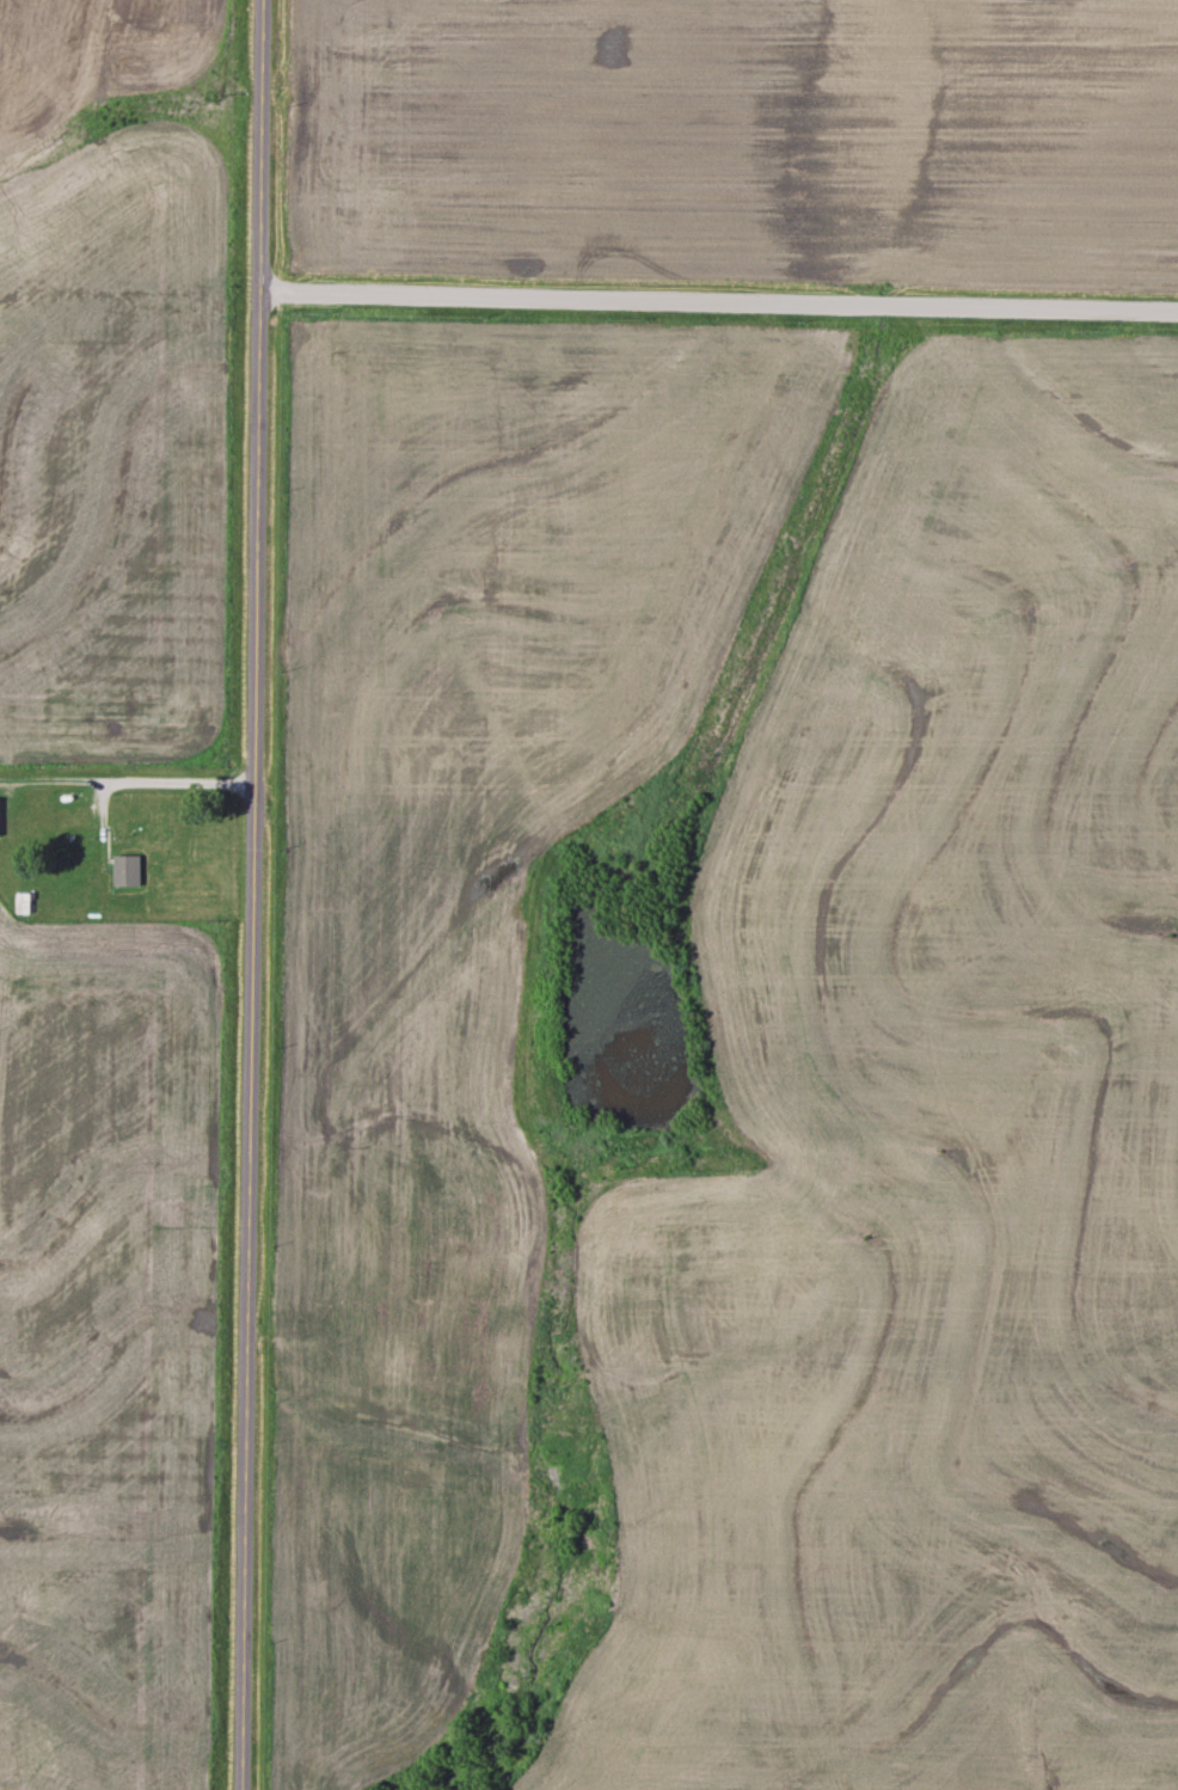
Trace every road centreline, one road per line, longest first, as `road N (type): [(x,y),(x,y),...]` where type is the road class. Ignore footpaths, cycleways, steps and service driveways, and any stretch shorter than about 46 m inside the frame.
road 1 (tertiary): [(236,1789),(257,0)]
road 2 (residential): [(256,317),(1177,332)]

